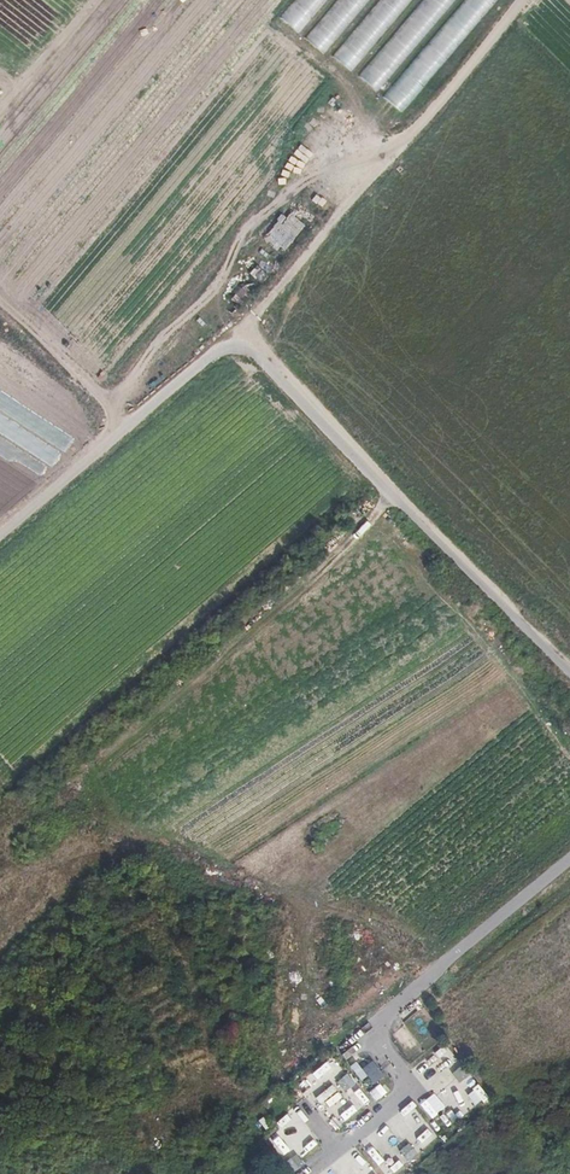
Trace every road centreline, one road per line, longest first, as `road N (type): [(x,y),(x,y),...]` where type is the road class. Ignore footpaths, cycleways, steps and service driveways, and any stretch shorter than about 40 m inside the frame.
road 1 (unclassified): [(233,344),(268,358),(569,662)]
road 2 (track): [(537,0),(424,141),(233,344)]
road 3 (unclassified): [(233,344),(110,433),(0,532)]
road 4 (track): [(110,433),(53,344),(0,288)]
road 5 (track): [(0,138),(111,0)]

